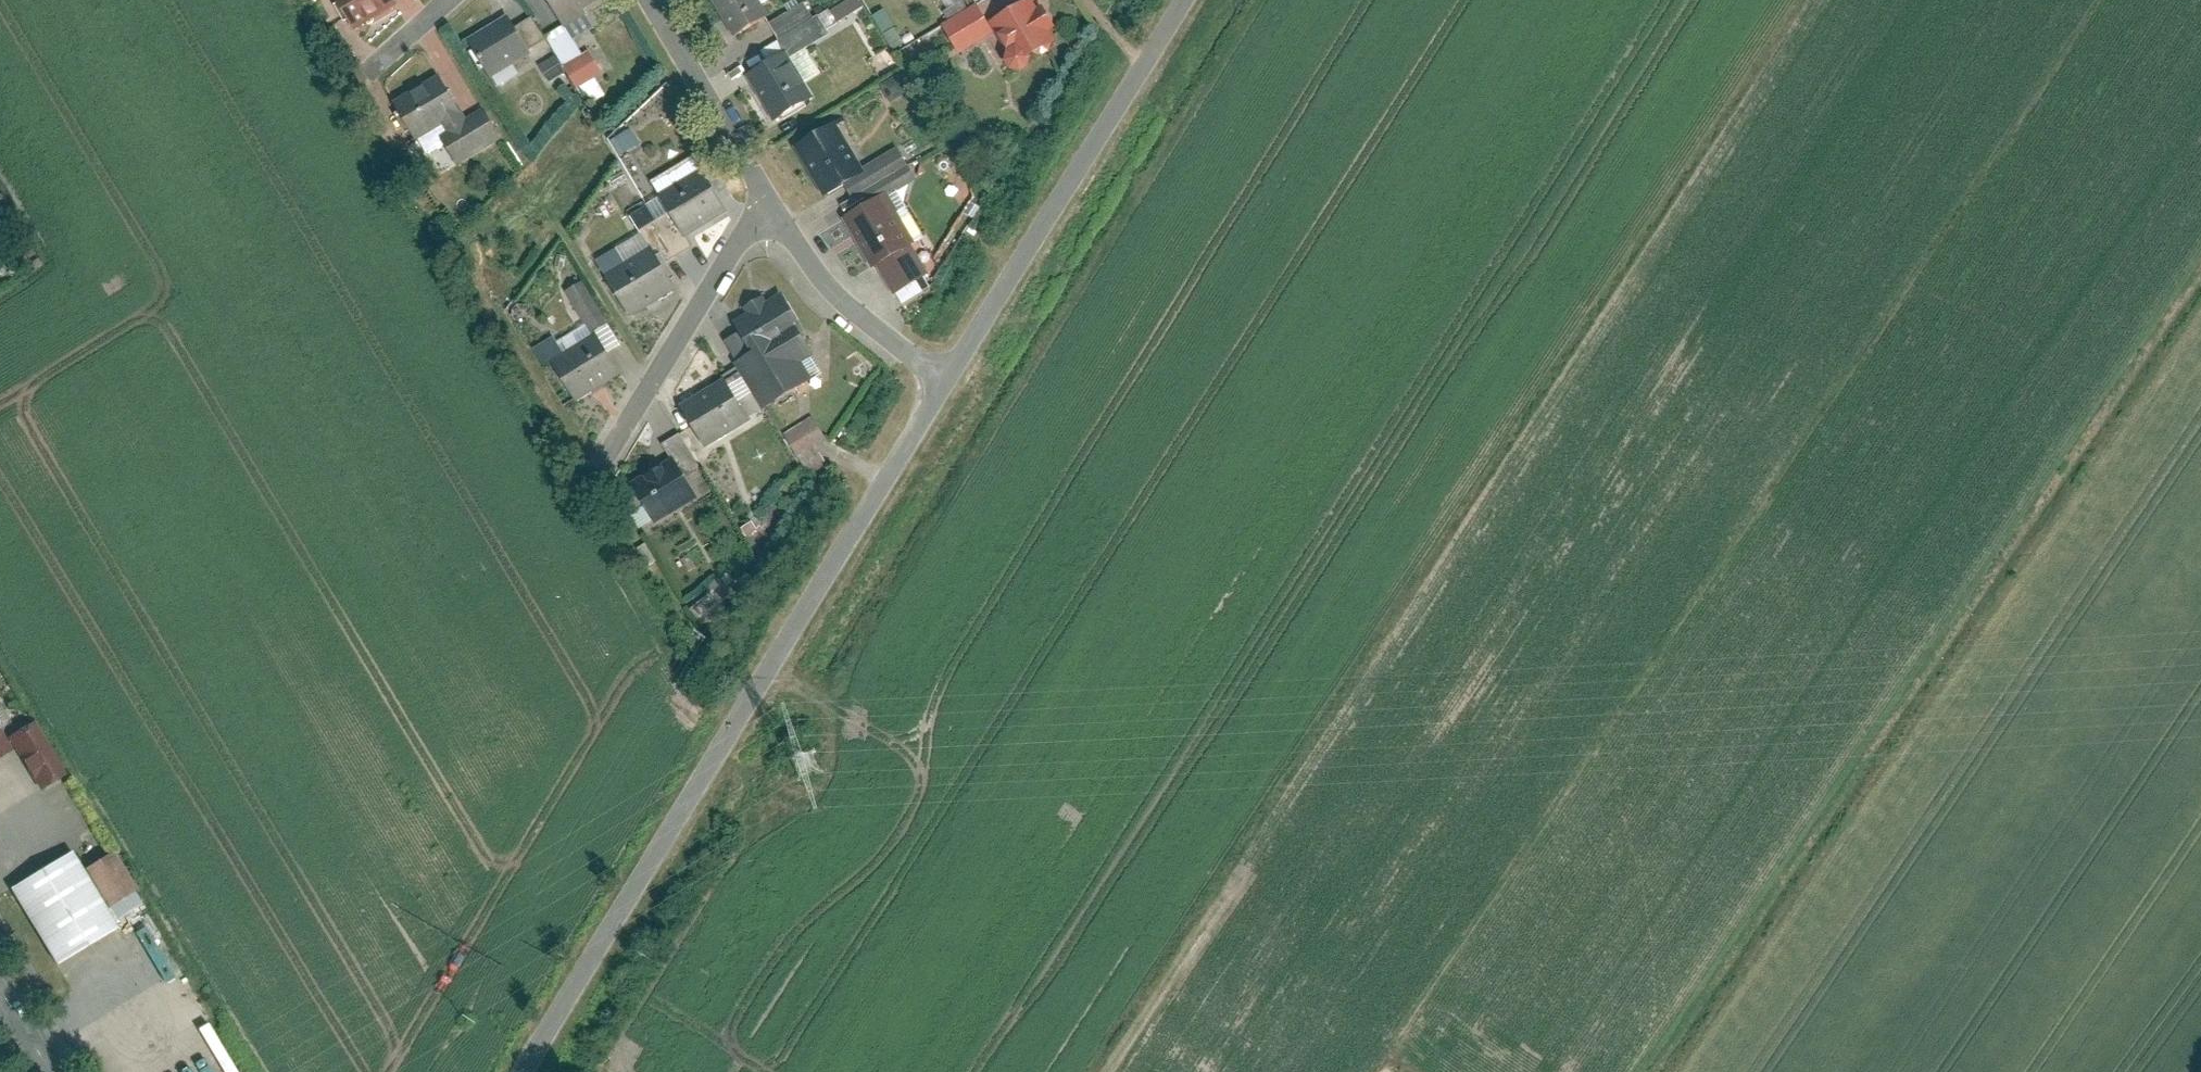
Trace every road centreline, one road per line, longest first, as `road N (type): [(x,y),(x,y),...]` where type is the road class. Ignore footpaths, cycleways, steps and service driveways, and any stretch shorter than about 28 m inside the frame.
road 1 (residential): [(944,383),(532,1071)]
road 2 (residential): [(944,383),(1186,0)]
road 3 (residential): [(610,448),(767,206)]
road 4 (residential): [(767,206),(808,275),(944,383)]
road 5 (residential): [(644,0),(767,206)]

